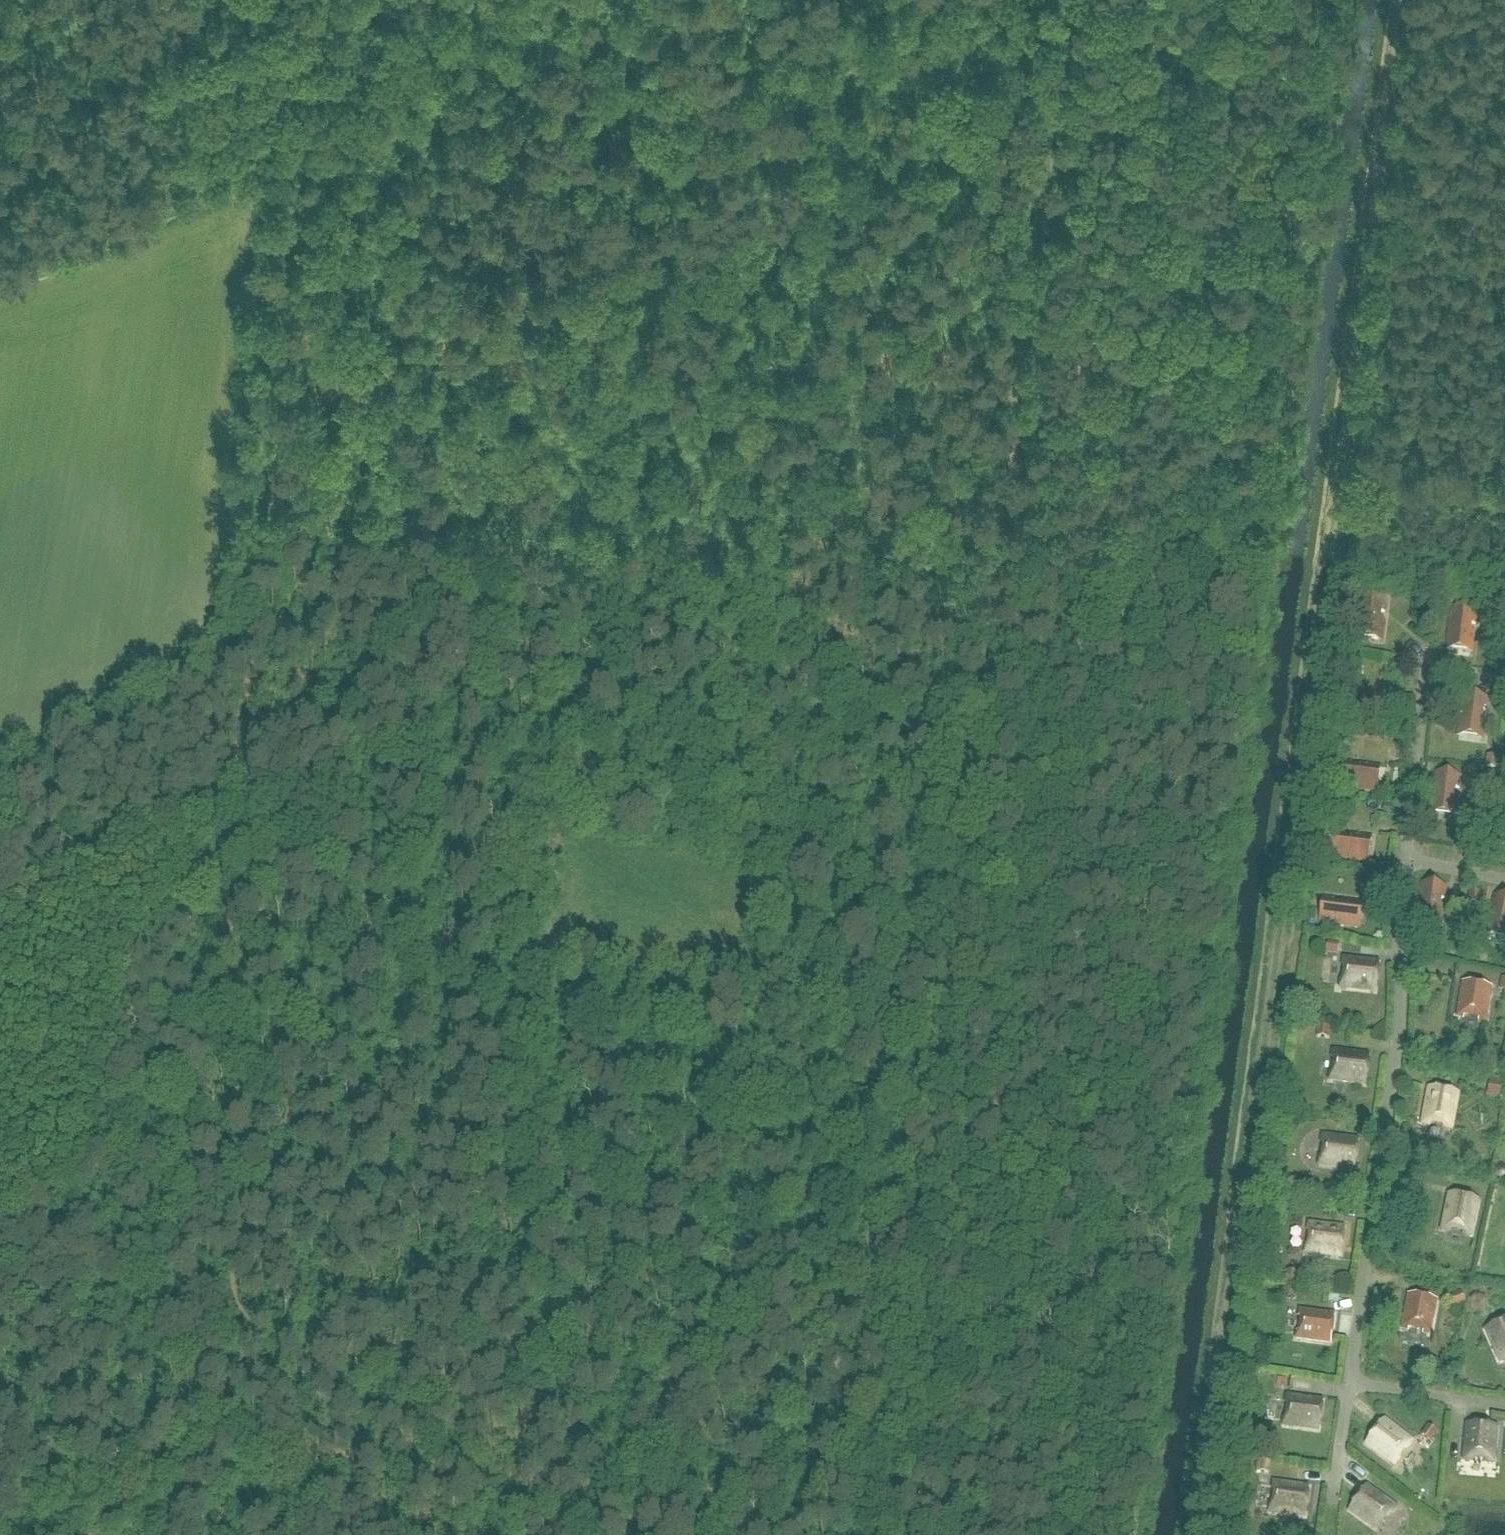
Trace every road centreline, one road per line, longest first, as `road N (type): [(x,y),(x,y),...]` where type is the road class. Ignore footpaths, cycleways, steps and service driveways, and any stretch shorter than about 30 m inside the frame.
road 1 (track): [(1070,0),(870,1534)]
road 2 (track): [(1393,0),(1199,1534)]

